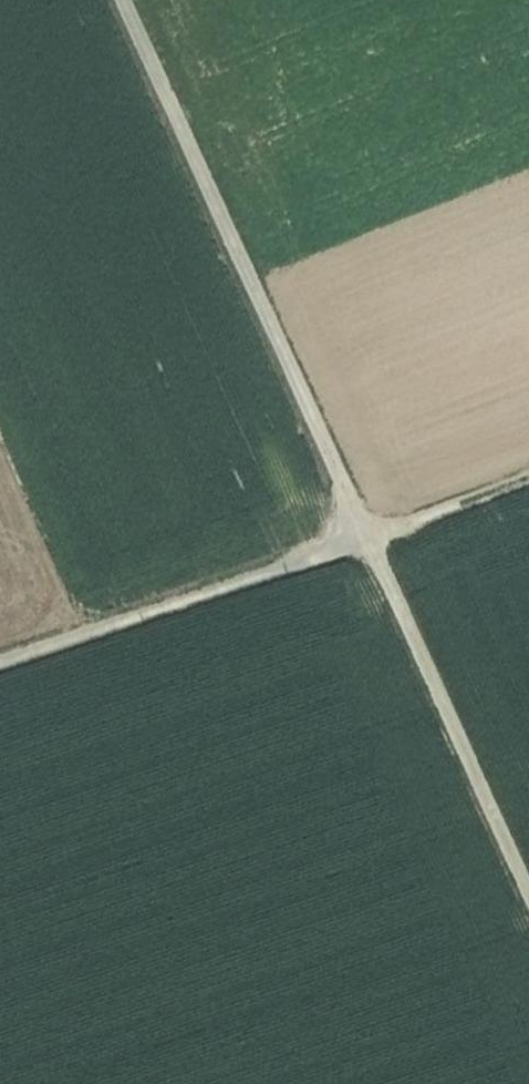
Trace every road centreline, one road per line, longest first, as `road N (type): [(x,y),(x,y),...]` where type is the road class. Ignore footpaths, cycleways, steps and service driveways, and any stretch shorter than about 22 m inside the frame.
road 1 (track): [(528,896),(118,0)]
road 2 (track): [(528,475),(0,670)]

